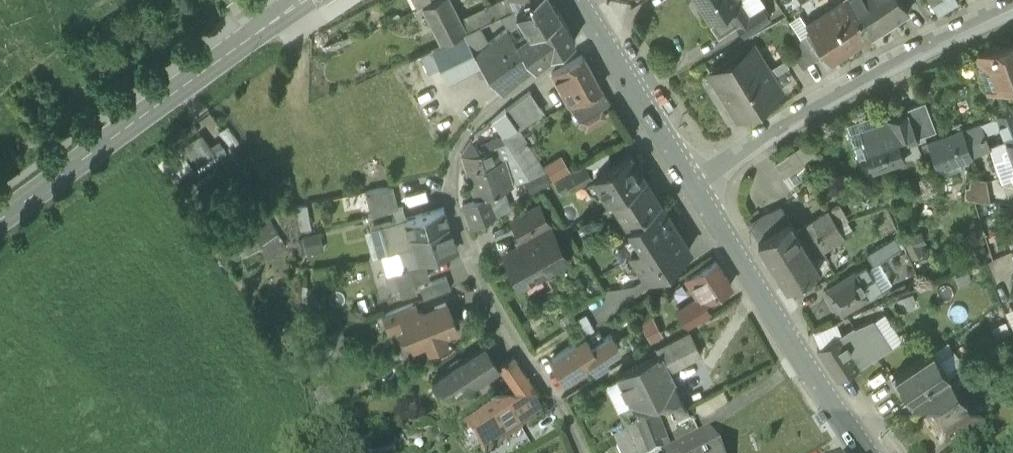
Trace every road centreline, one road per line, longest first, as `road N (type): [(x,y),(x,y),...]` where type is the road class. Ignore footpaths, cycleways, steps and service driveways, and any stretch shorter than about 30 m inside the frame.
road 1 (residential): [(597,32),(475,124),(452,161),(455,208),(492,299),(583,452)]
road 2 (tertiary): [(304,0),(0,219)]
road 3 (residential): [(689,182),(1012,6)]
road 4 (tertiary): [(862,452),(689,182)]
road 5 (tertiary): [(689,182),(597,32)]

